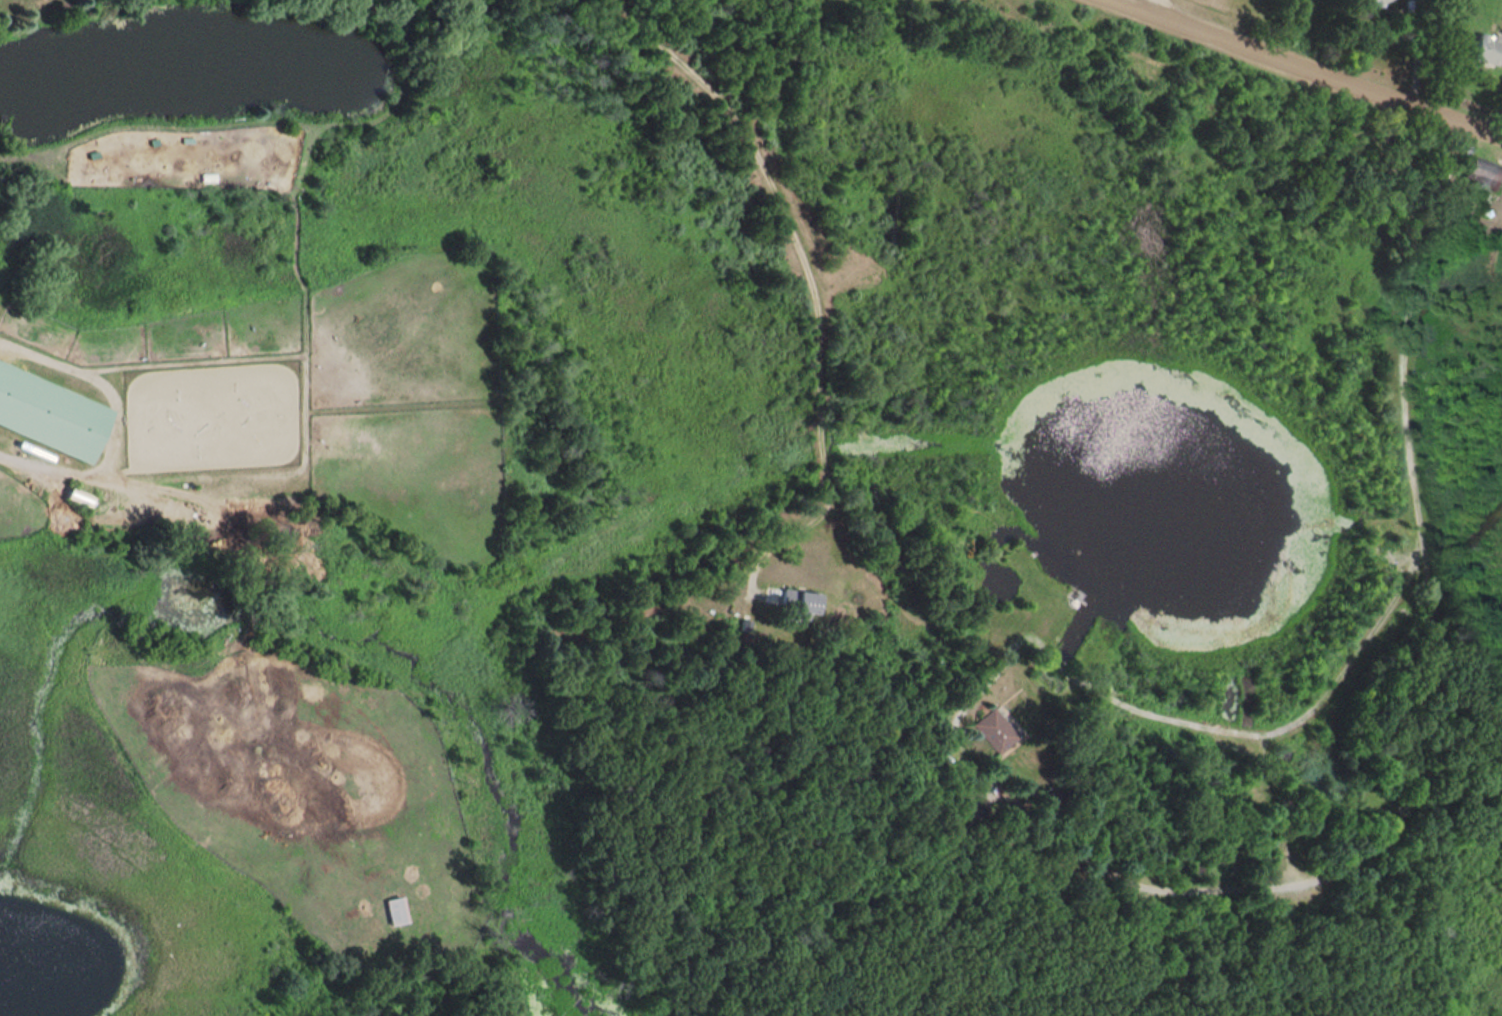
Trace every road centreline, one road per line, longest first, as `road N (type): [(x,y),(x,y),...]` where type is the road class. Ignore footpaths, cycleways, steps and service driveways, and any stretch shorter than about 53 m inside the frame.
road 1 (residential): [(1114,0),(1501,135)]

